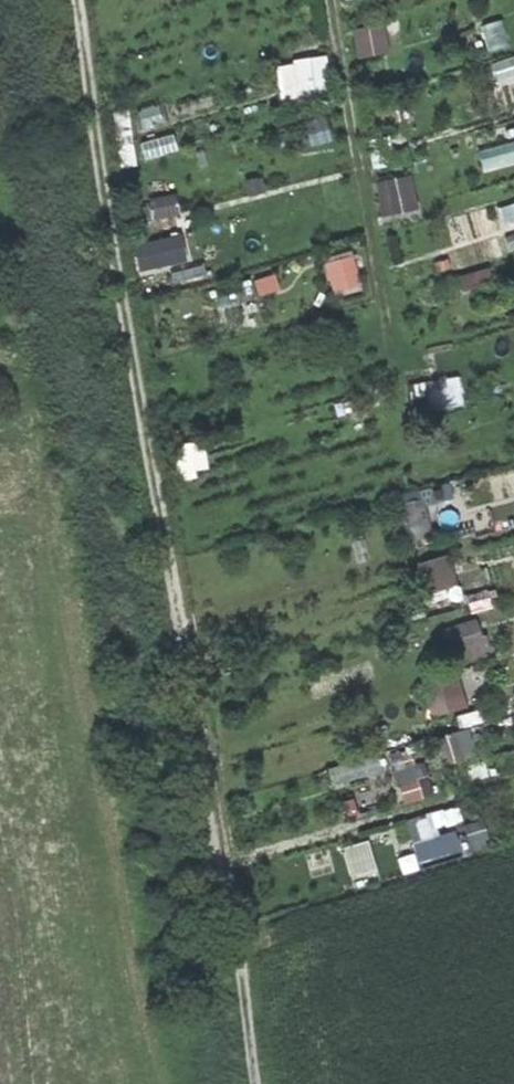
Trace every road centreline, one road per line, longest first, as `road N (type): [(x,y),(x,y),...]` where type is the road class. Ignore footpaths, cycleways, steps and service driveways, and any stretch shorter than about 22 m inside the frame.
road 1 (track): [(254,1083),(79,0)]

